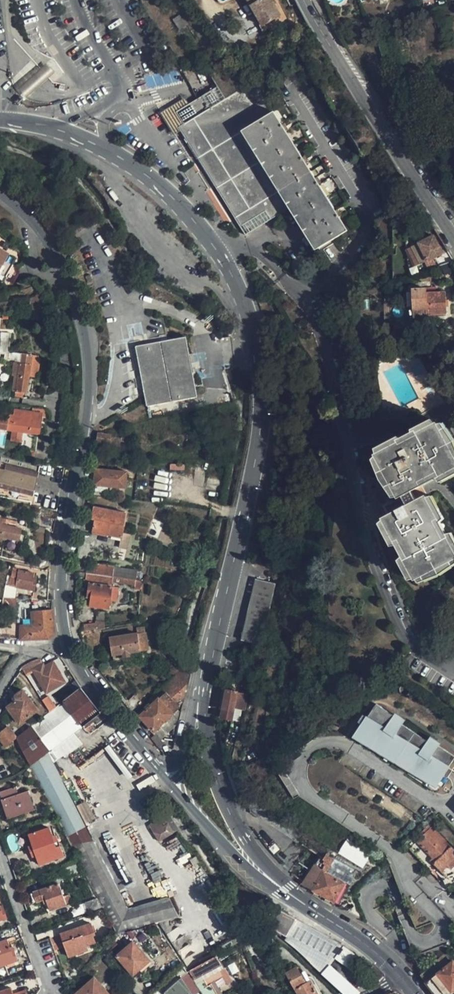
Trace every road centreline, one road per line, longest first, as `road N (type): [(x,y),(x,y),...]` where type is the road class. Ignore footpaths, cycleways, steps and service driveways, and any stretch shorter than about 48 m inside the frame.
road 1 (primary): [(206,660),(259,448),(261,380),(246,310),(204,231),(151,180),(88,142),(0,122)]
road 2 (primary): [(0,192),(55,258),(88,352),(85,440),(65,536),(70,650)]
road 3 (residential): [(393,849),(306,793),(299,759),(328,745),(354,746),(439,805),(453,800)]
road 4 (residential): [(304,0),(453,239)]
road 5 (residential): [(382,958),(395,941),(369,911),(374,891),(391,889),(417,940),(429,943),(442,930),(393,849)]
road 6 (primary): [(294,898),(235,824),(220,787),(204,717),(206,660)]
road 7 (primary): [(155,766),(249,871),(294,898)]
road 8 (residential): [(0,848),(52,993)]
road 9 (primary): [(70,650),(155,766)]
road 10 (primary): [(155,766),(169,770),(186,758),(206,660)]

